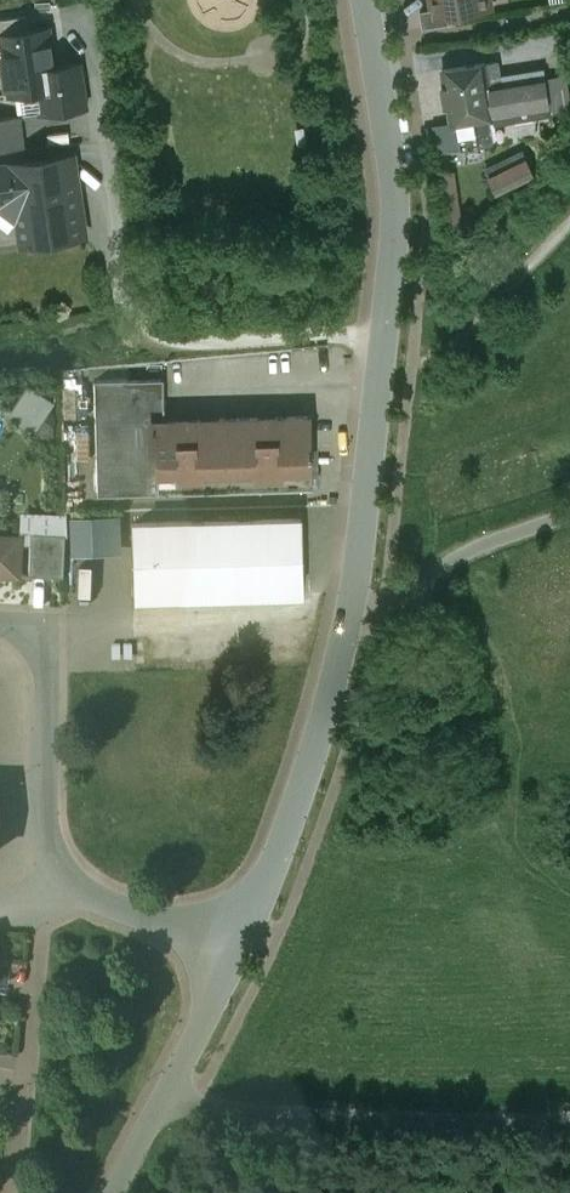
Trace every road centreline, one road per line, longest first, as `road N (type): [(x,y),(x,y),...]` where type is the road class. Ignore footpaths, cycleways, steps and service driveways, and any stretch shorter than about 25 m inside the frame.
road 1 (residential): [(364,0),(396,183),(365,524),(346,645),(311,767),(236,951)]
road 2 (residential): [(236,951),(55,880),(41,827),(47,656),(33,633),(0,623)]
road 3 (residential): [(569,1118),(265,1112),(165,1096)]
road 4 (residential): [(236,951),(165,1096)]

